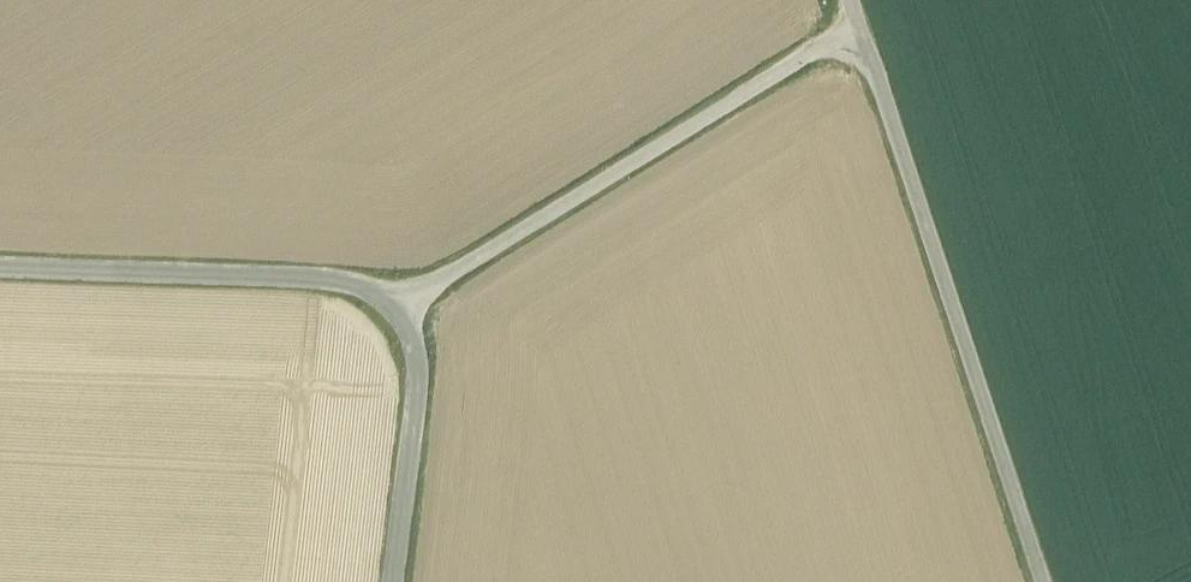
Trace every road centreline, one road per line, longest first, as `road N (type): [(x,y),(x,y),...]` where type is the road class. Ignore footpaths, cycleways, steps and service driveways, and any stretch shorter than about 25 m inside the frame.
road 1 (residential): [(0,266),(344,281),(409,302),(420,357),(394,581)]
road 2 (unclassified): [(1046,581),(856,0)]
road 3 (track): [(409,302),(862,20)]

